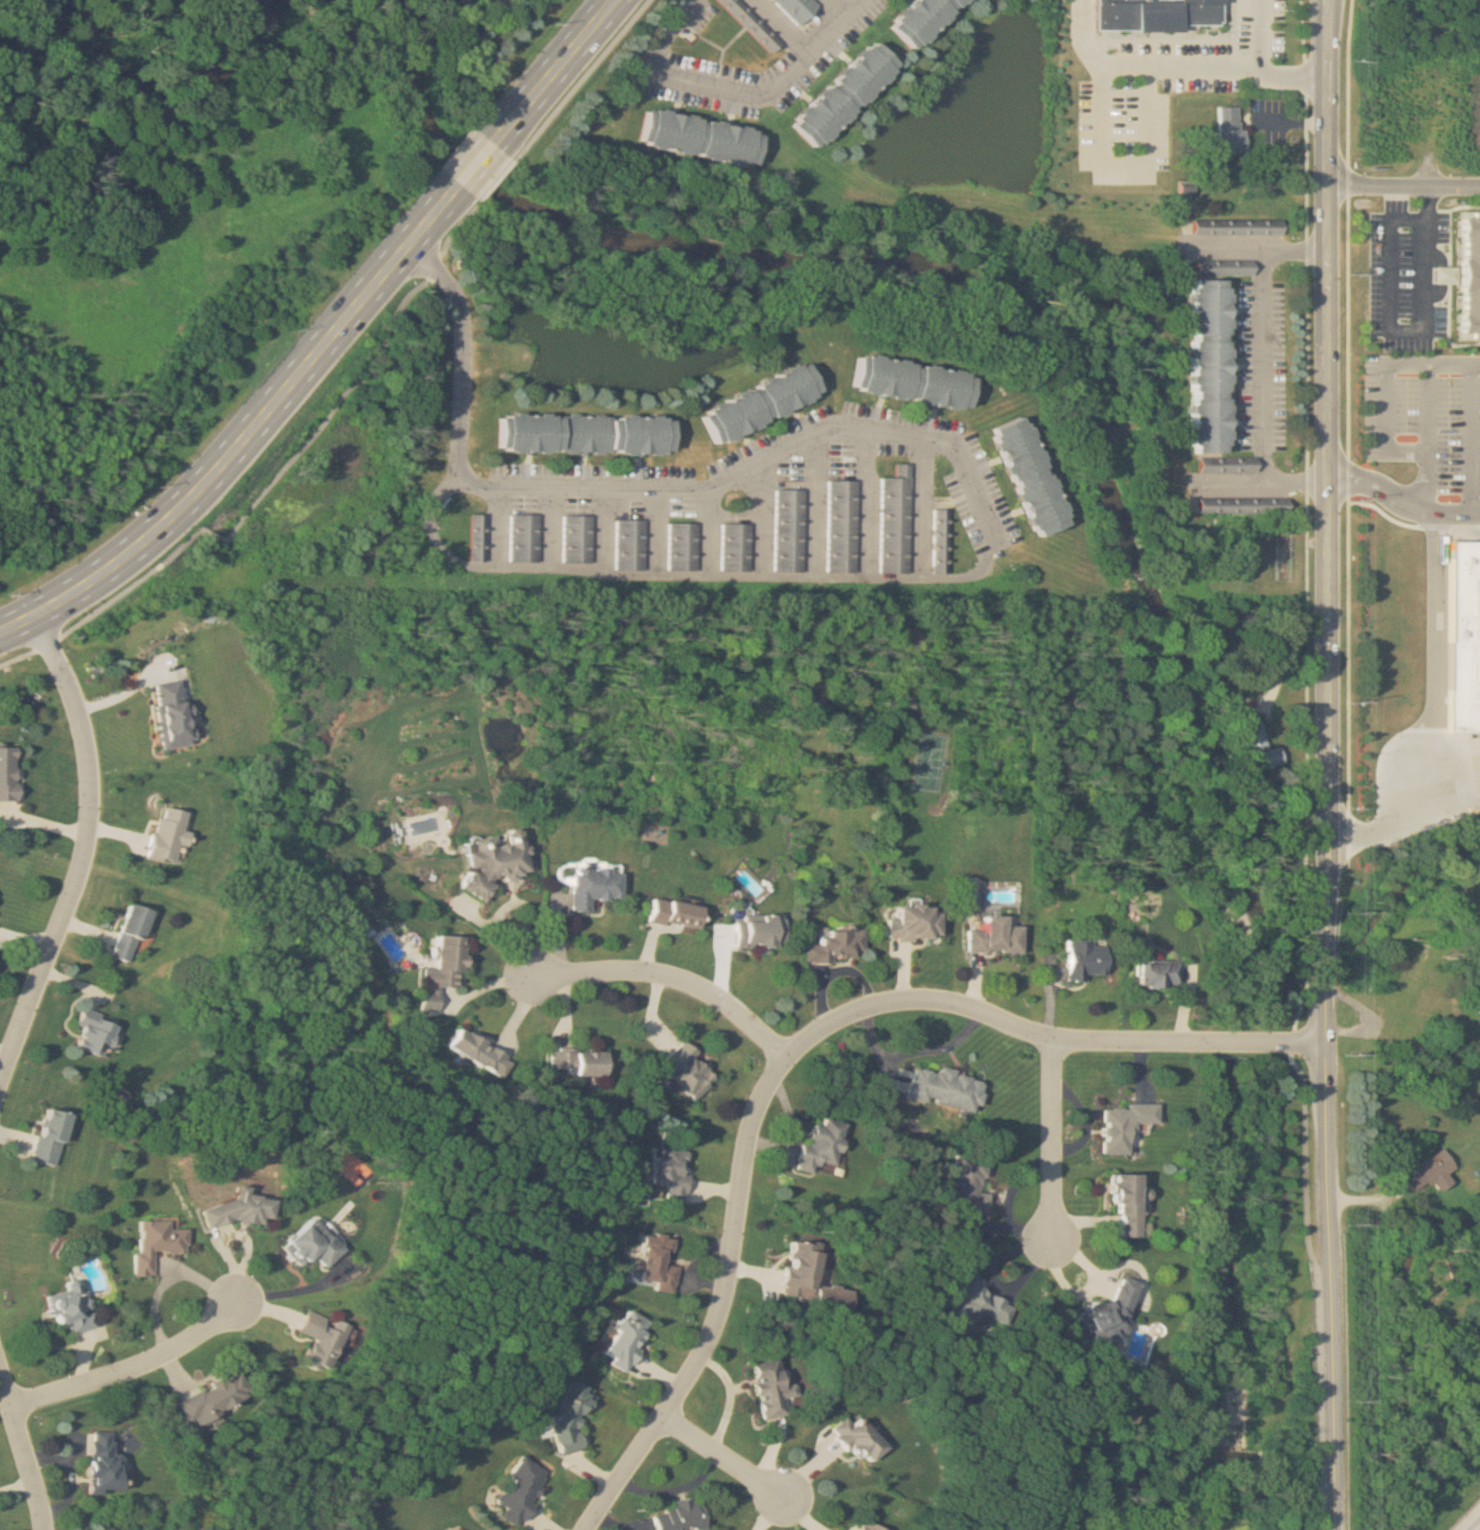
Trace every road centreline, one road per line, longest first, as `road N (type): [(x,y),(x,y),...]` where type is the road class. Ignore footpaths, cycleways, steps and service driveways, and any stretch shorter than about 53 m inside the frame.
road 1 (residential): [(1328,1041),(1062,1040),(978,1007),(927,999),(889,1002),(830,1024),(796,1052),(766,1097),(742,1169),(731,1293),(716,1336),(592,1529)]
road 2 (residential): [(1007,543),(967,462),(934,440),(893,431),(828,435),(706,486),(487,484),(466,466),(459,304),(400,237)]
road 3 (secondary): [(450,178),(185,495),(67,587),(0,623)]
road 4 (residential): [(26,610),(80,713),(89,814),(73,894),(0,1084)]
road 5 (tertiary): [(1326,477),(1329,0)]
road 6 (tertiary): [(1329,946),(1326,477)]
road 7 (tertiary): [(1325,1418),(1328,1013)]
road 8 (residential): [(796,1052),(708,985),(677,974),(608,967),(527,977)]
road 9 (residential): [(12,1405),(154,1360),(235,1298)]
road 10 (residential): [(653,66),(750,88),(777,80),(858,0)]
road 11 (residential): [(1062,1040),(1052,1234)]
road 12 (secondary): [(604,0),(488,133)]
road 13 (residential): [(0,1372),(42,1529)]
road 14 (residential): [(661,1421),(794,1497)]

